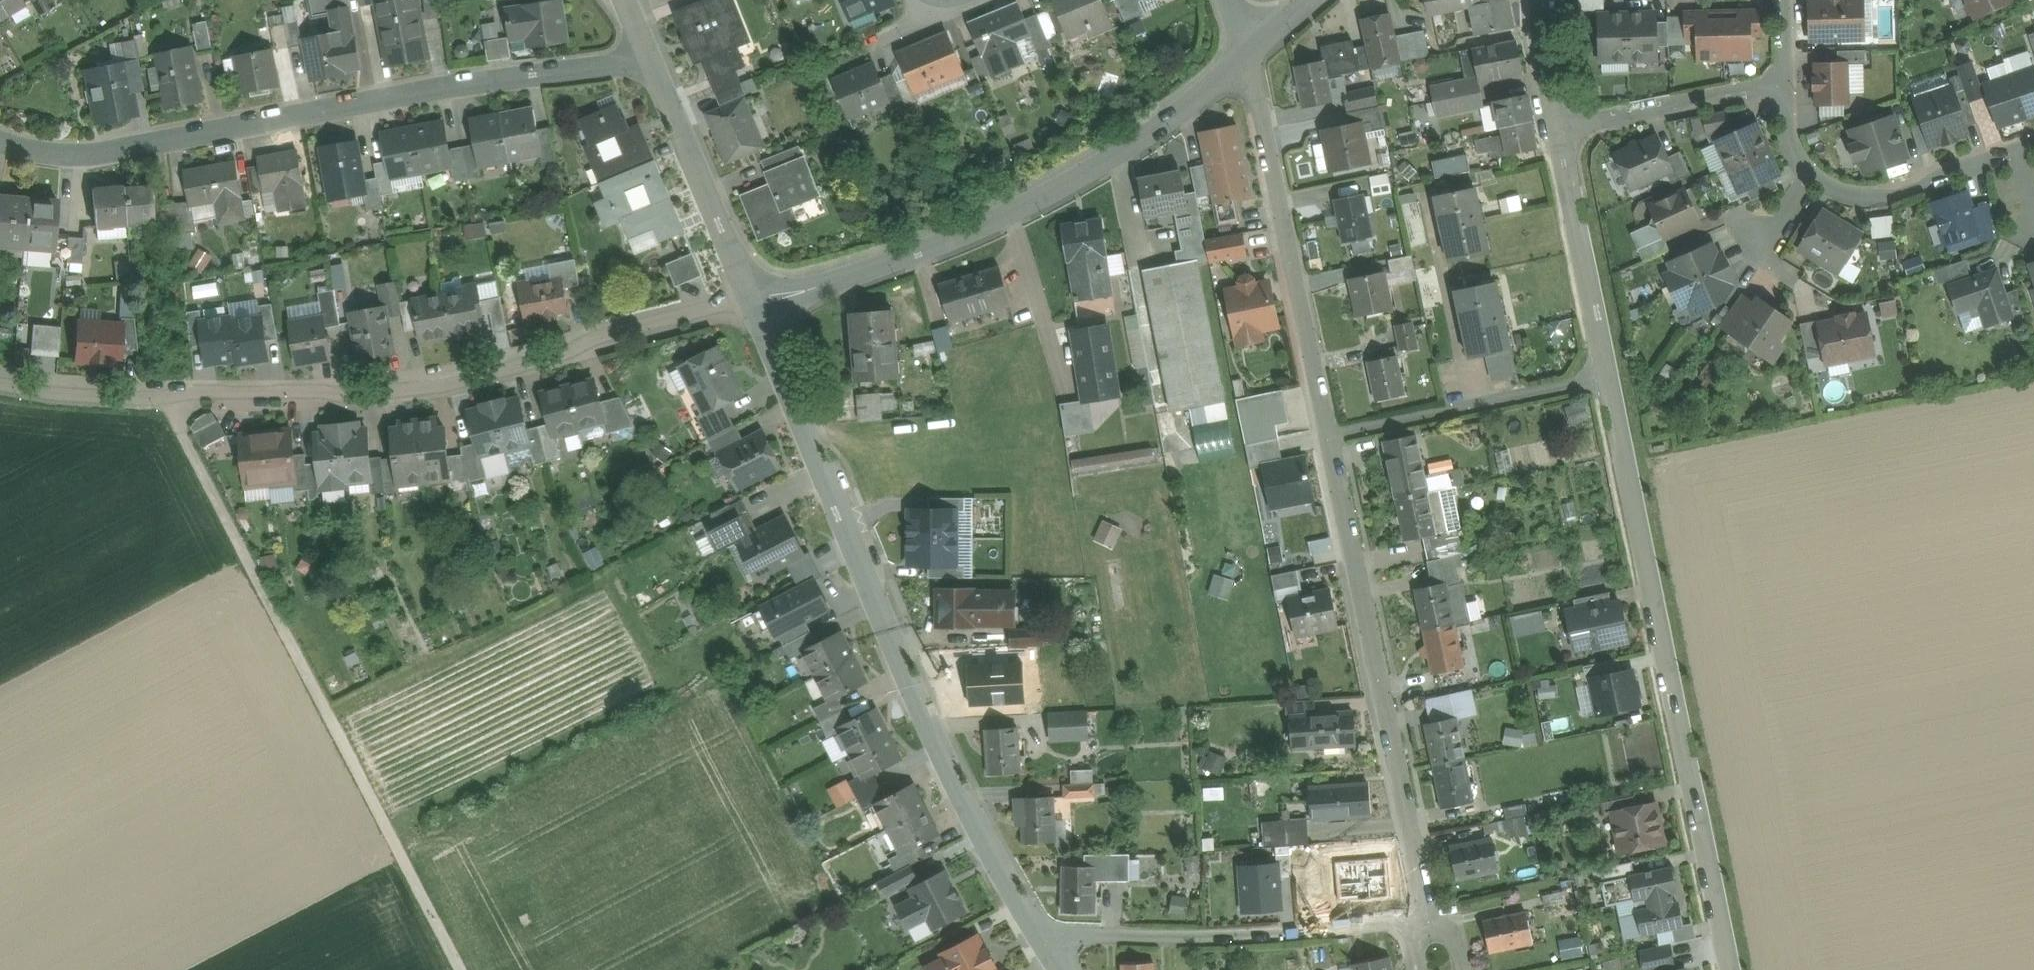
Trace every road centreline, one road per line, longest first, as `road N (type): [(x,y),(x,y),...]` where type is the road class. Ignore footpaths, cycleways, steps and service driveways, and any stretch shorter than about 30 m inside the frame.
road 1 (residential): [(1247,56),(1428,901)]
road 2 (residential): [(1557,129),(1730,969)]
road 3 (residential): [(0,379),(107,394),(326,397),(465,381),(754,303)]
road 4 (residential): [(1049,939),(957,777),(861,571),(754,303)]
road 5 (residential): [(653,60),(547,71),(111,151),(18,148),(0,138)]
road 6 (track): [(469,969),(170,398)]
road 7 (residential): [(754,303),(850,284),(1040,199),(1156,129),(1247,56)]
road 8 (residential): [(1414,928),(1049,939)]
road 9 (residential): [(754,303),(653,60)]
road 10 (residential): [(1785,82),(1557,129)]
road 11 (residential): [(1811,176),(1845,194),(1887,196),(2016,151)]
road 12 (residential): [(1542,0),(1557,129)]

